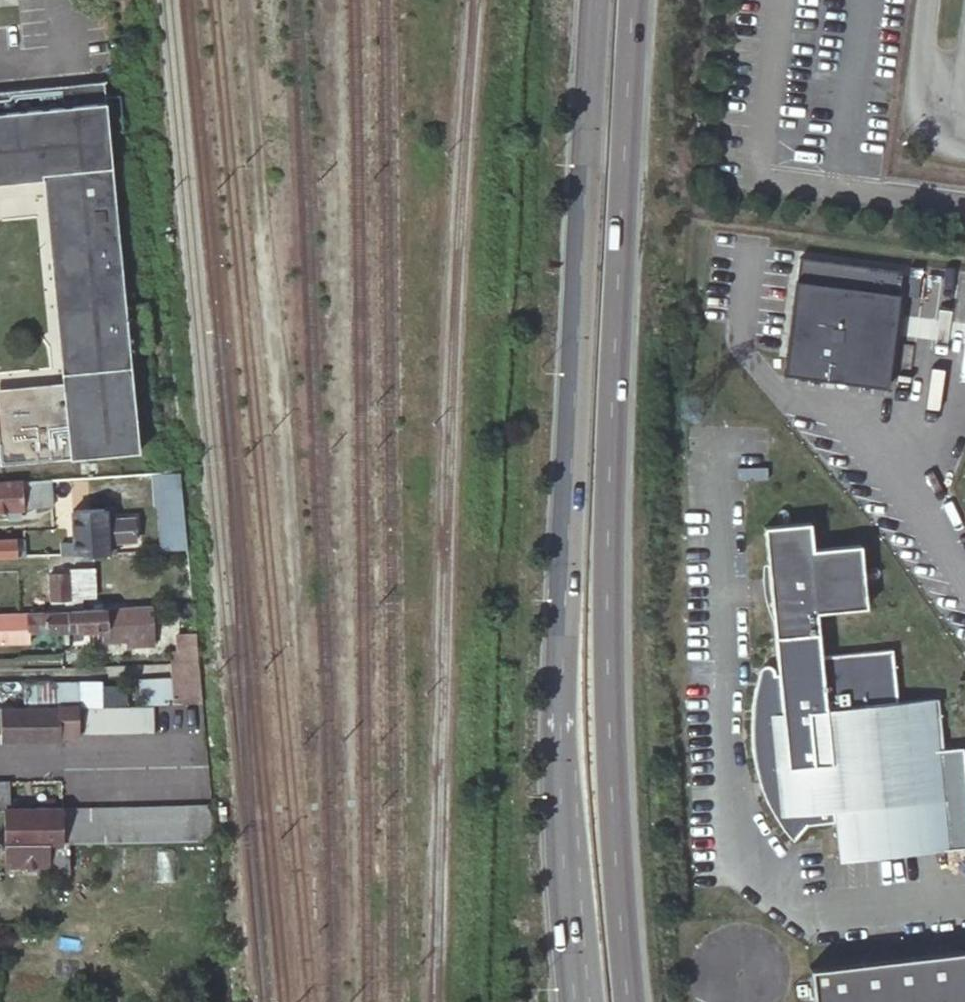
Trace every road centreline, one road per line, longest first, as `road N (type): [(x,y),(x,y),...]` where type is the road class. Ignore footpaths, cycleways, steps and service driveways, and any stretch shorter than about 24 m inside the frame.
road 1 (primary): [(635,1001),(616,842),(609,648),(608,402),(630,0)]
road 2 (primary): [(595,0),(562,659),(565,868),(580,1001)]

